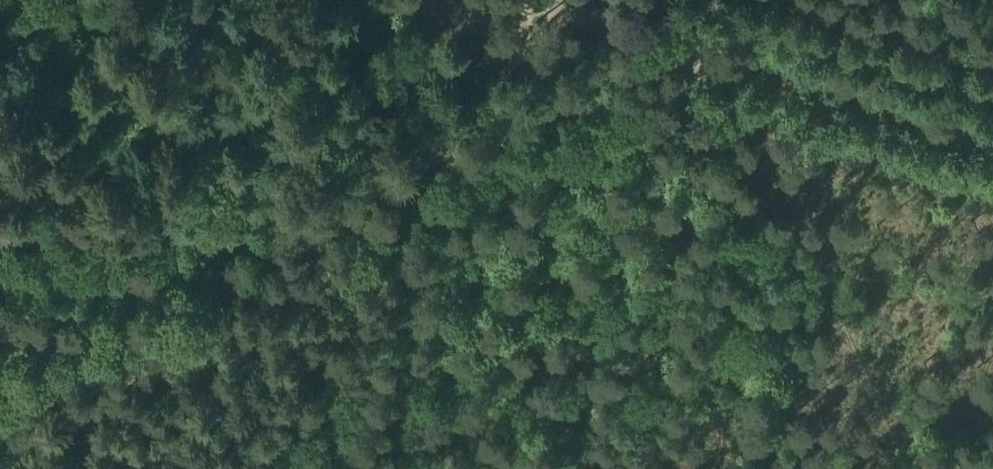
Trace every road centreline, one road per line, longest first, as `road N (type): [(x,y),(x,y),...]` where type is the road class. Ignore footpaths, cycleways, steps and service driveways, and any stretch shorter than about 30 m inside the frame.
road 1 (track): [(0,242),(155,224),(379,180),(670,73),(697,55)]
road 2 (track): [(992,128),(697,55)]
road 3 (track): [(697,55),(518,0)]

